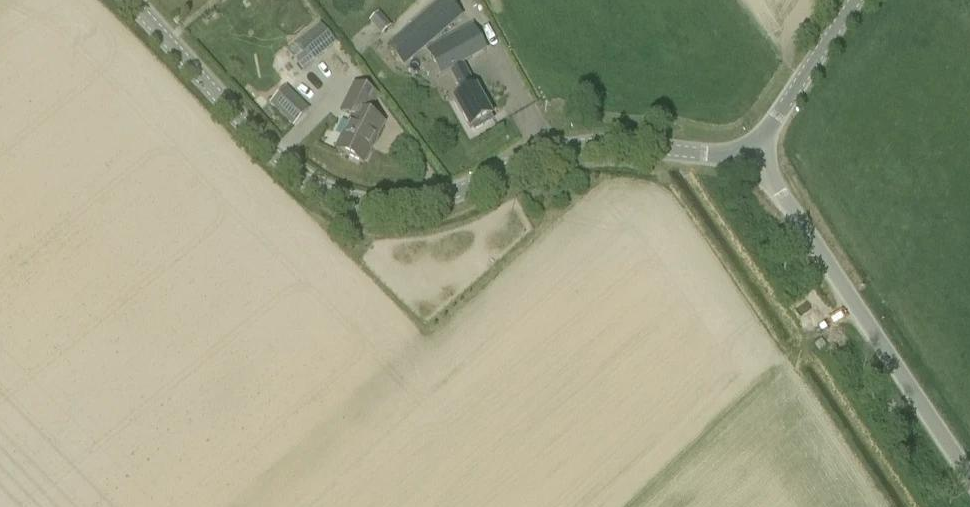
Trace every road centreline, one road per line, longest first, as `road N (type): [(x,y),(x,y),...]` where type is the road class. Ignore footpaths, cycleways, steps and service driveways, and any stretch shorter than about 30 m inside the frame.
road 1 (unclassified): [(757,155),(585,143),(443,198),(371,205),(340,197),(290,167),(130,0)]
road 2 (unclassified): [(969,481),(757,155)]
road 3 (unclassified): [(757,155),(856,0)]

